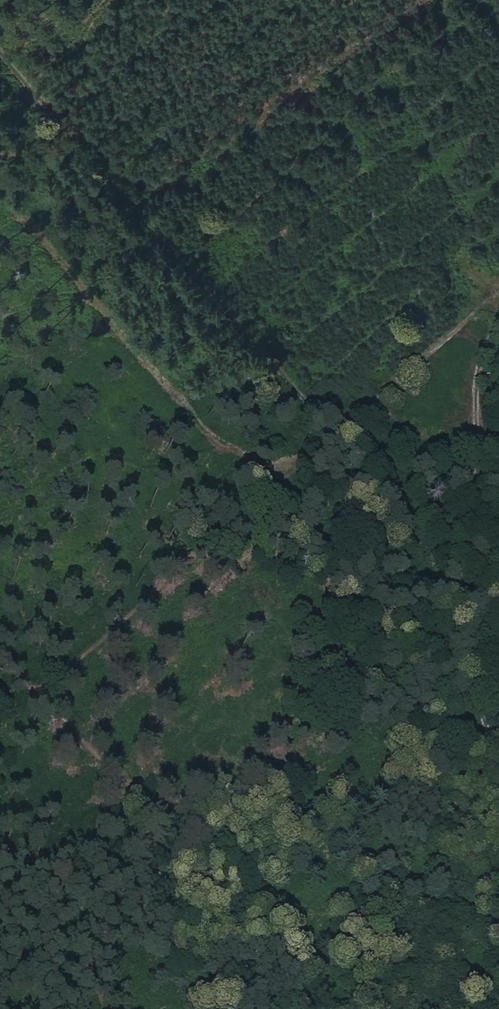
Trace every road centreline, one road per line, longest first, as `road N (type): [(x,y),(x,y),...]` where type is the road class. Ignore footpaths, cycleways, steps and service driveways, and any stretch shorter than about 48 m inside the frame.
road 1 (track): [(29,696),(498,287)]
road 2 (track): [(326,1008),(0,663)]
road 3 (track): [(498,767),(477,700),(471,374),(498,302)]

